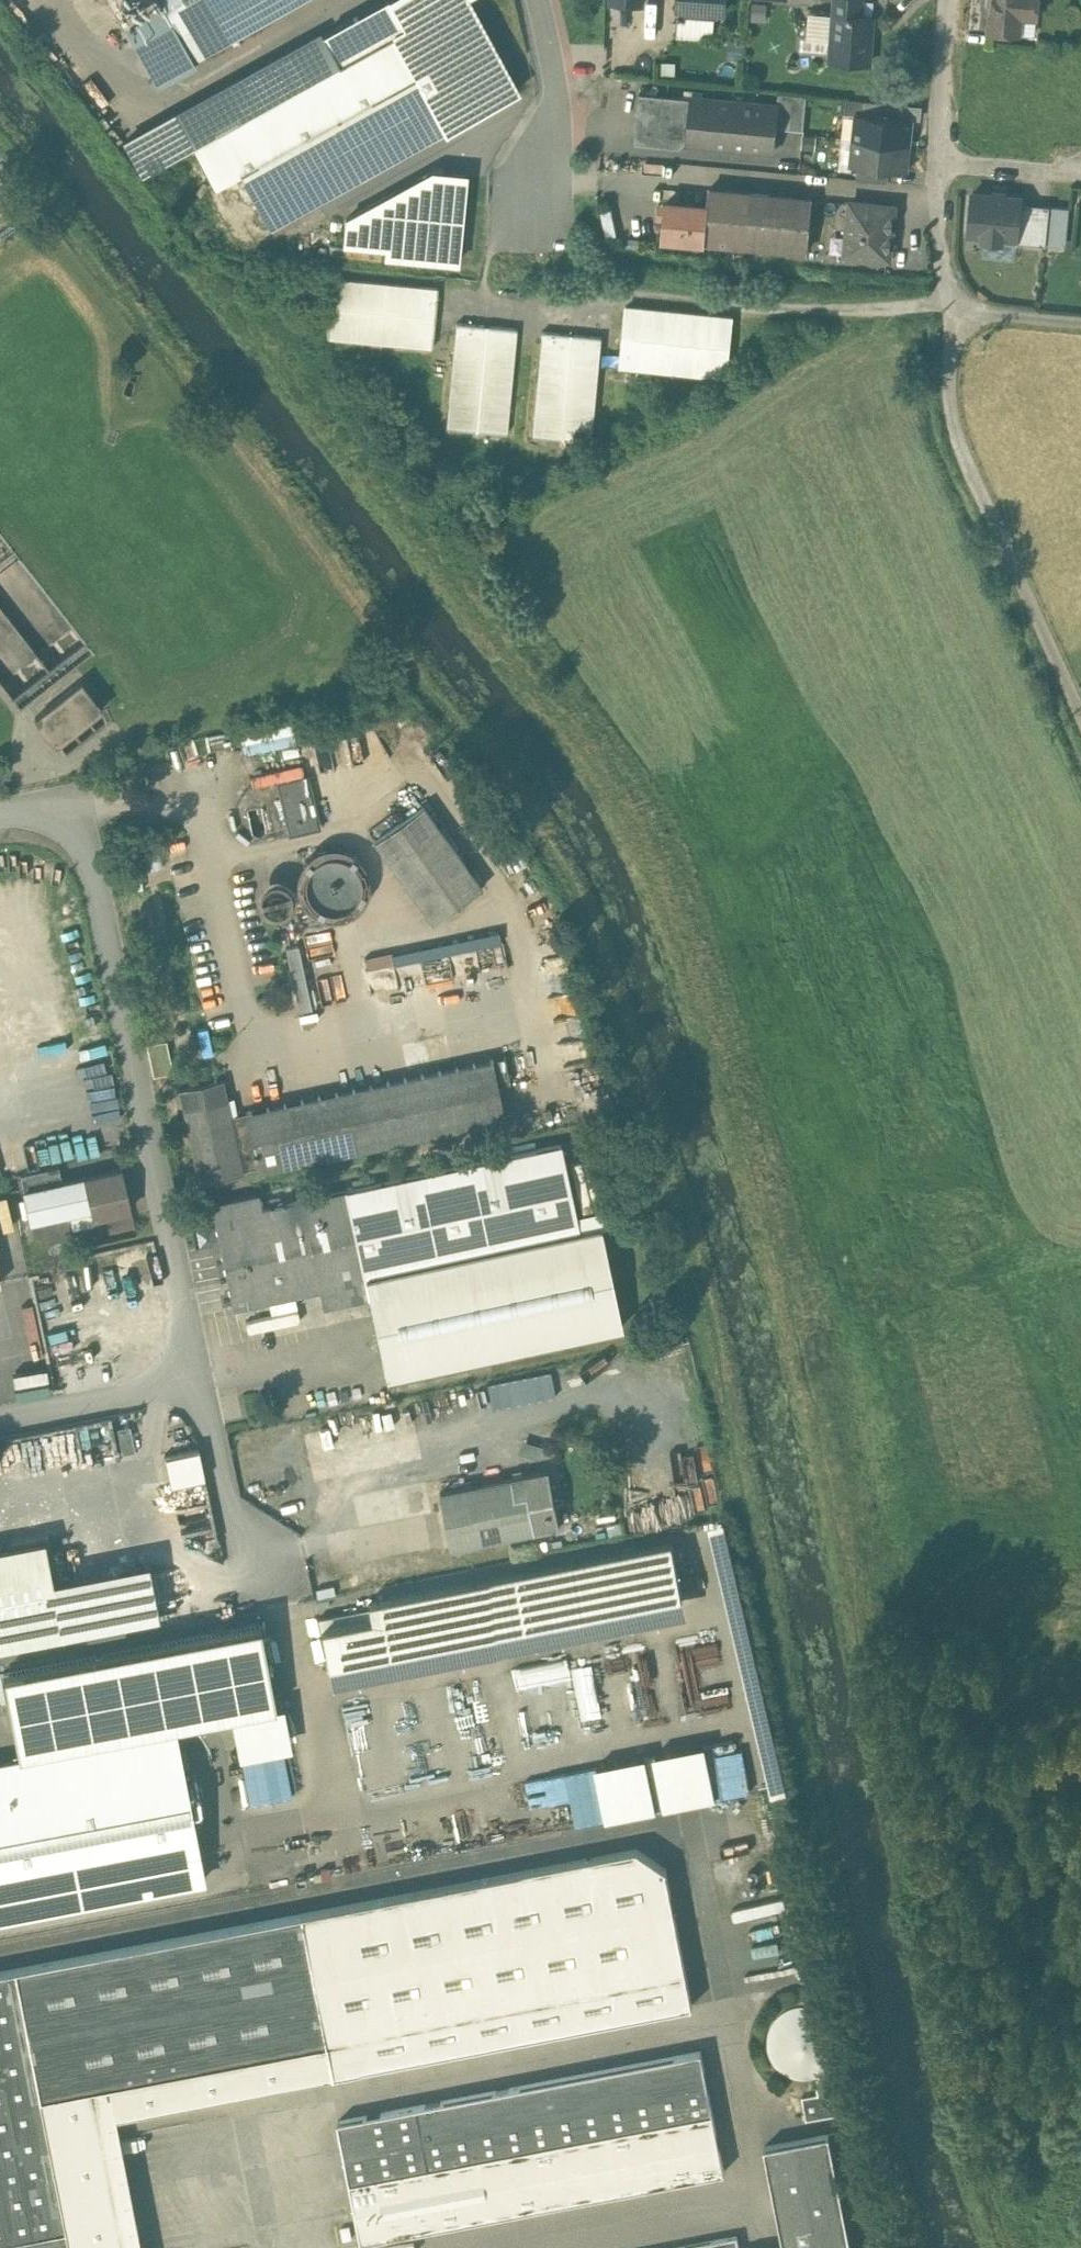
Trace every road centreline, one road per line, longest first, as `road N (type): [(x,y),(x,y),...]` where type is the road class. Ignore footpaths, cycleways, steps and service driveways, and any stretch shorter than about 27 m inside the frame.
road 1 (residential): [(0,813),(59,814),(86,847),(199,1381)]
road 2 (unclassified): [(1080,712),(954,425),(954,304)]
road 3 (residential): [(954,304),(941,266),(938,161),(948,0)]
road 4 (residential): [(530,211),(558,94),(538,0)]
road 5 (residential): [(199,1381),(226,1498),(267,1578)]
road 6 (residential): [(199,1381),(0,1421)]
road 7 (residential): [(1080,324),(954,304)]

